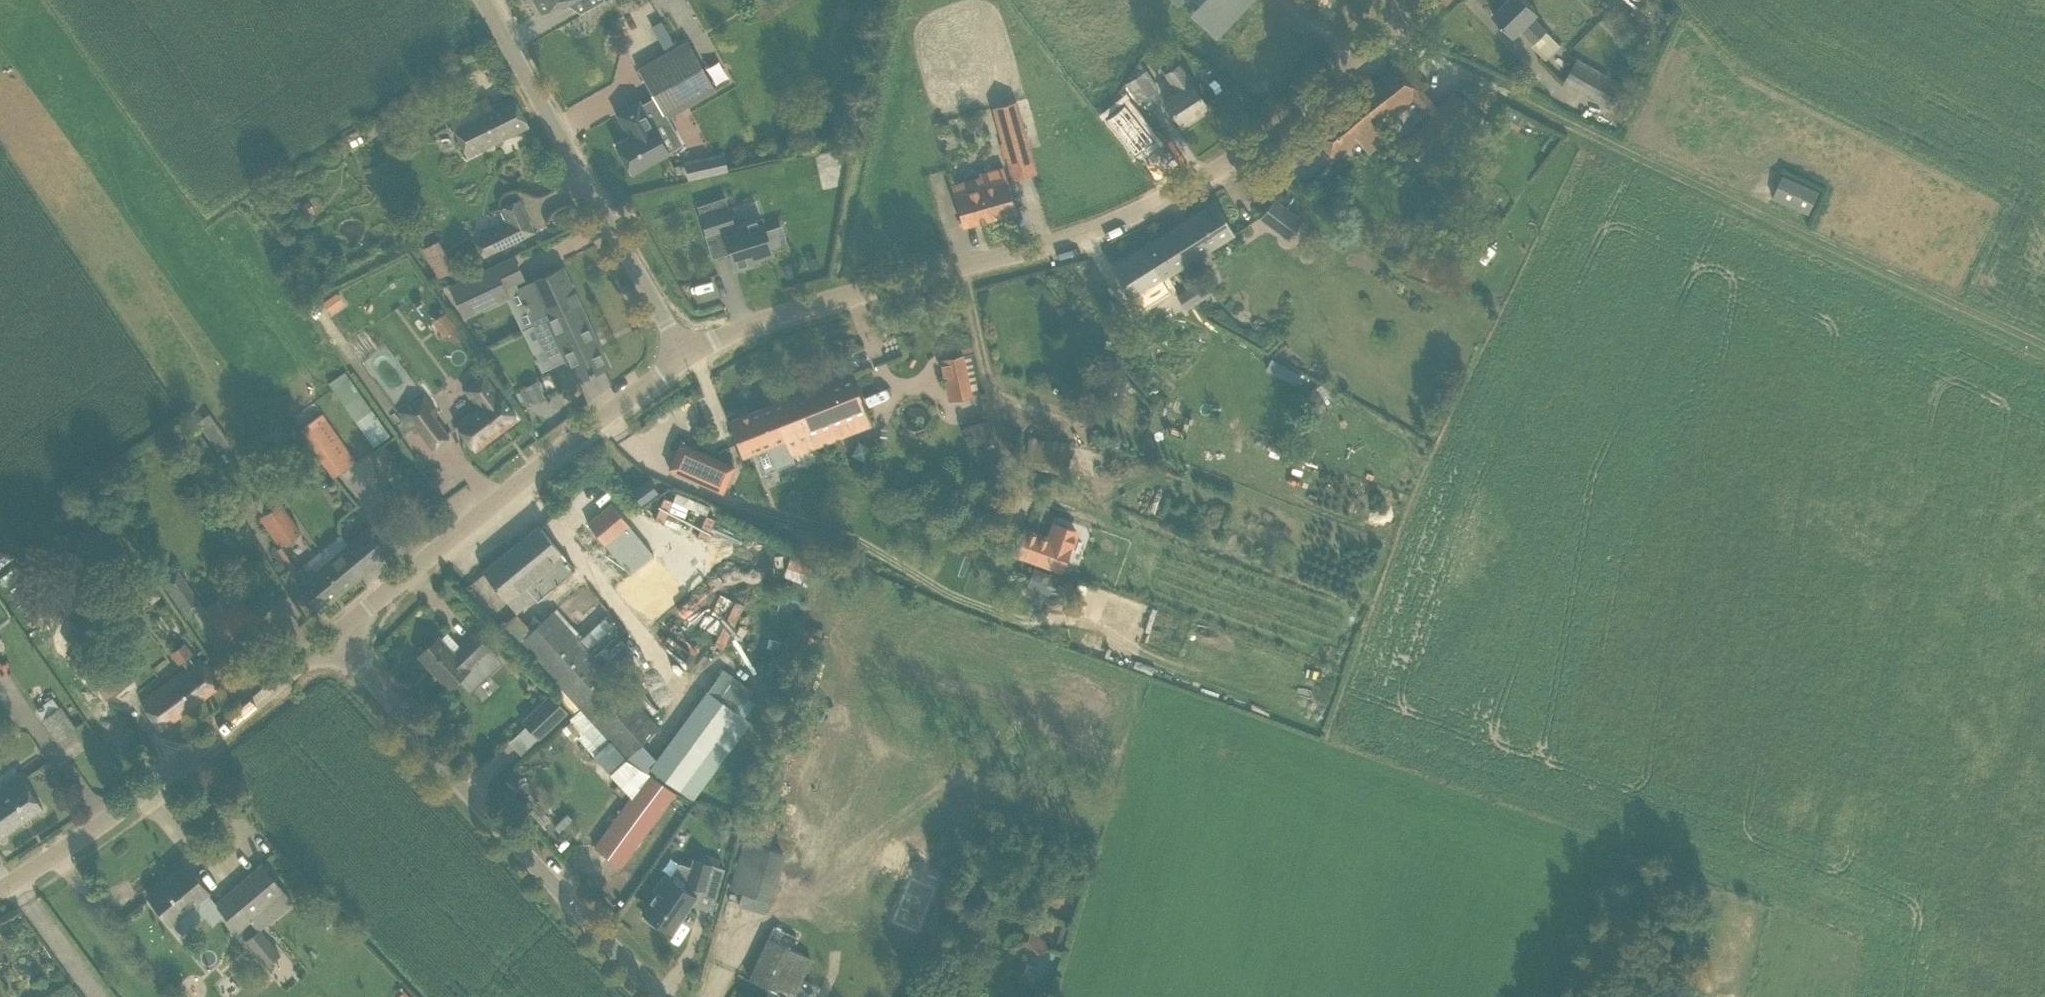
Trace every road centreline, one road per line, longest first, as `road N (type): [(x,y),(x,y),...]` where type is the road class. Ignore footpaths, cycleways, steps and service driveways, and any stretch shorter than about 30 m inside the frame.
road 1 (unclassified): [(684,356),(759,318),(1087,231),(1201,178),(1275,127),(1422,0)]
road 2 (track): [(1386,35),(2044,347)]
road 3 (unclassified): [(659,996),(333,636)]
road 4 (unclassified): [(333,636),(519,480),(684,356)]
road 5 (unclassified): [(0,887),(115,817),(333,636)]
road 6 (unclassified): [(684,356),(481,0)]

